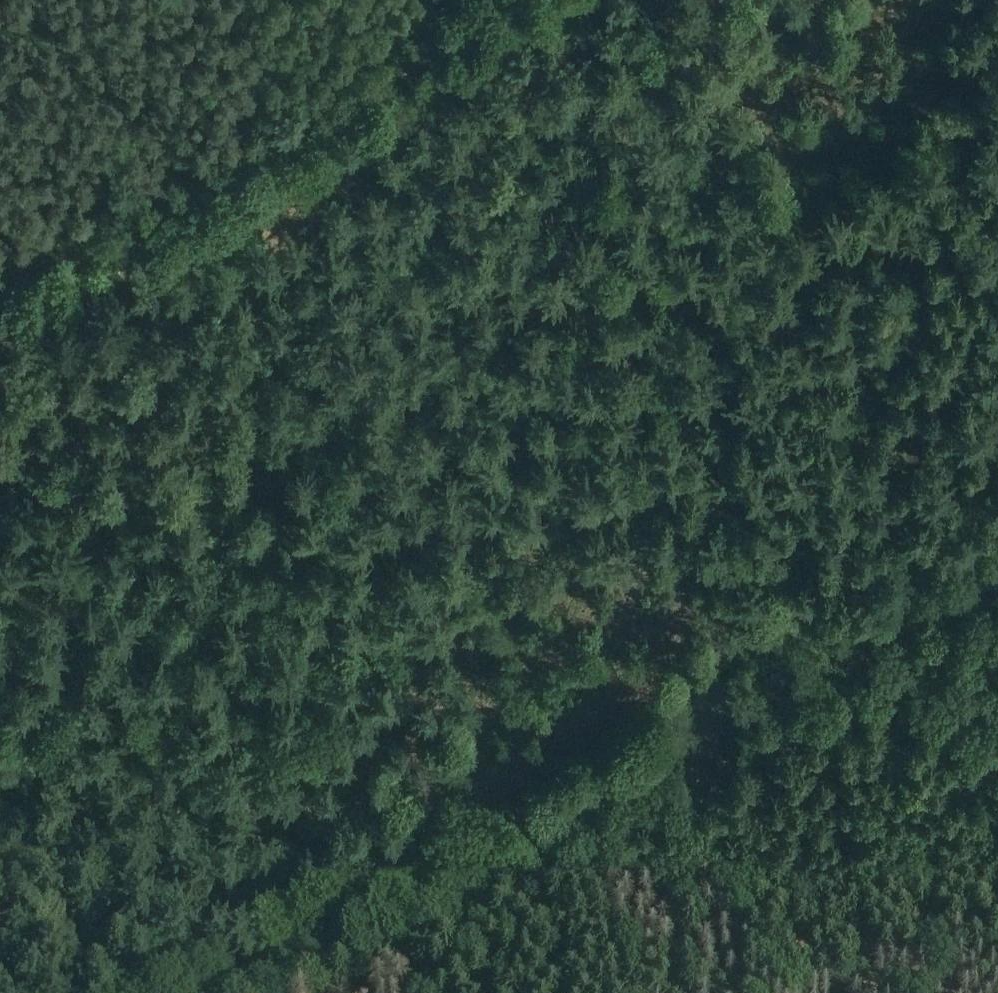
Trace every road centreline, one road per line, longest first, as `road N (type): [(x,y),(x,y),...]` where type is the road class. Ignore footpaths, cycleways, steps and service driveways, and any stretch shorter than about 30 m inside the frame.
road 1 (track): [(983,582),(721,709),(244,992)]
road 2 (track): [(490,0),(368,85),(141,212),(0,271)]

